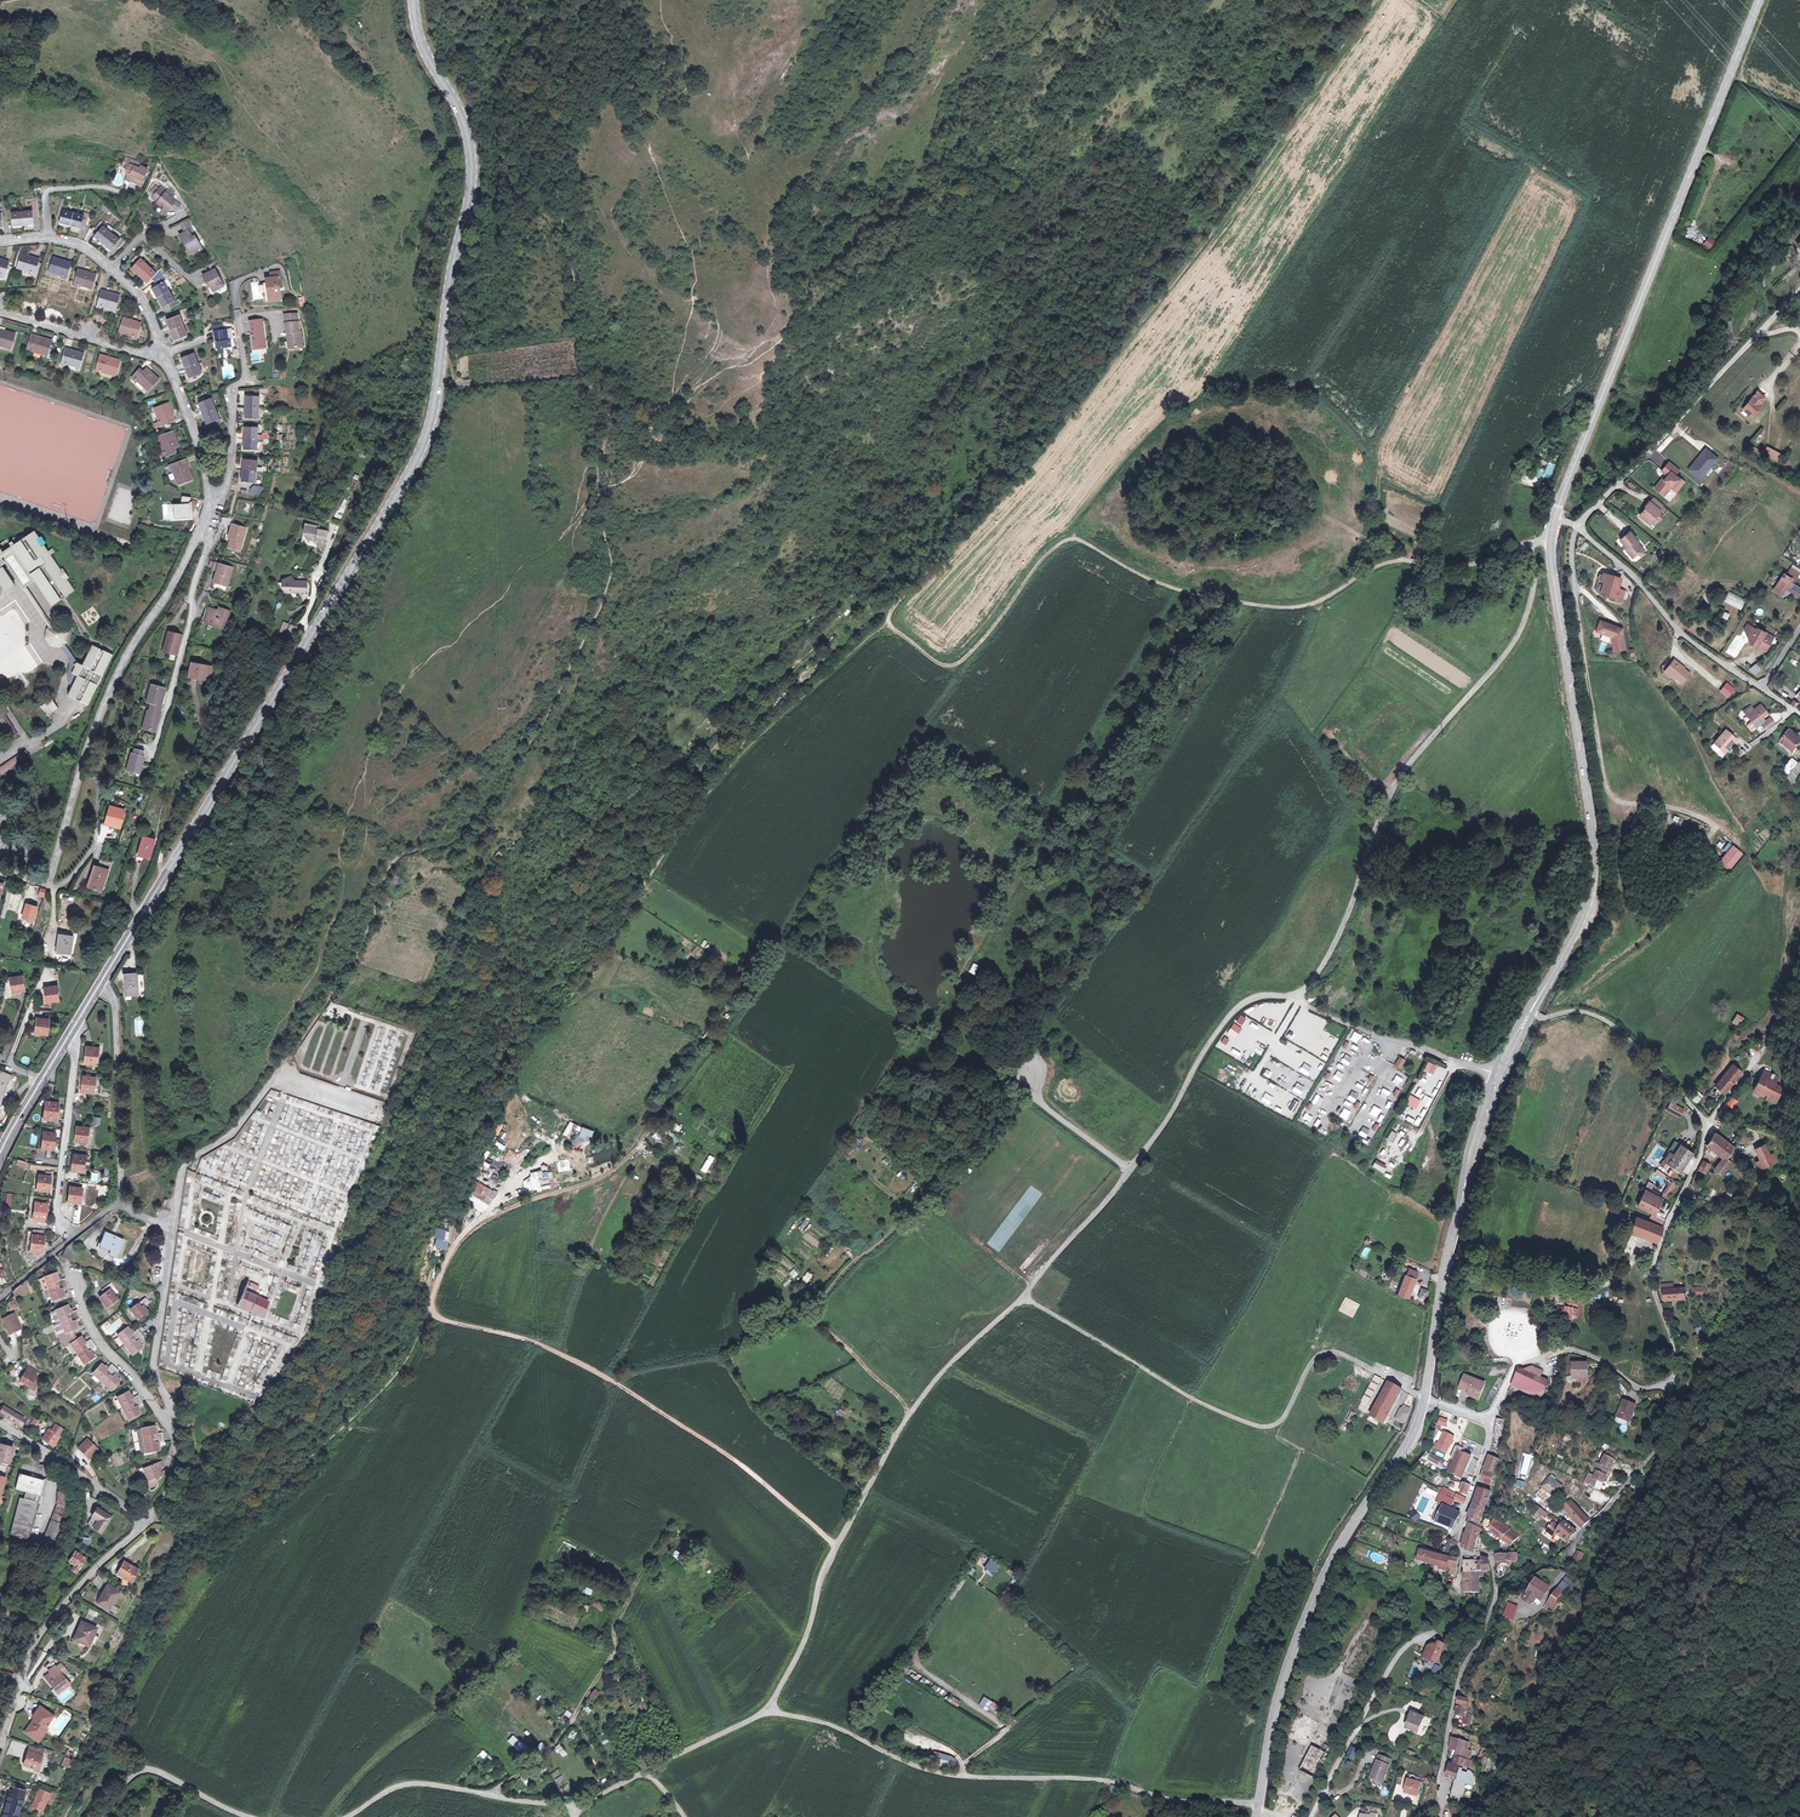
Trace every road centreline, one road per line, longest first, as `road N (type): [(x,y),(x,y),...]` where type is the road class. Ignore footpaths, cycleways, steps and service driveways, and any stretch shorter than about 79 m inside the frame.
road 1 (secondary): [(413,0),(420,40),(473,157),(433,420),(391,506),(100,984)]
road 2 (unclassified): [(1551,539),(1537,544),(1531,598),(1510,649),(1392,785),(1354,902),(1309,986),(1260,997),(1224,1022),(1163,1128),(1024,1297)]
road 3 (track): [(886,623),(1104,369),(1378,0)]
road 4 (track): [(451,1249),(466,1177),(528,1051),(736,760)]
road 5 (secondary): [(1555,520),(1759,0)]
road 6 (unclassified): [(769,1710),(845,1729),(942,1774),(1115,1780),(1187,1805),(1226,1799),(1257,1808)]
road 7 (unclassified): [(1024,1297),(947,1369),(892,1443),(831,1557),(800,1655),(769,1710)]
road 8 (secondary): [(1532,1012),(1591,895),(1593,863),(1551,539)]
road 9 (residential): [(1024,1297),(1198,1403),(1261,1427),(1281,1421),(1326,1352),(1425,1397)]
road 10 (track): [(431,1305),(444,1320),(528,1340),(608,1378),(732,1458),(837,1547)]
road 11 (residential): [(0,874),(51,880),(114,673),(212,509)]
road 12 (track): [(886,623),(934,661),(957,664),(1043,560),(1075,540),(1169,587),(1251,605)]
road 13 (secondary): [(1257,1808),(1278,1685),(1300,1622),(1358,1511),(1412,1438),(1424,1402)]
road 14 (residential): [(1438,1816),(1460,1687),(1500,1586),(1491,1552),(1463,1551),(1490,1422)]
road 15 (secondary): [(1425,1397),(1452,1234),(1489,1109),(1532,1012)]
road 16 (track): [(62,1816),(157,1608),(195,1556),(257,1497)]
road 17 (unclassified): [(1710,823),(1606,791),(1571,572),(1578,529)]
road 18 (unclassified): [(1574,526),(1799,289)]
road 19 (track): [(1251,605),(1312,605),(1384,564),(1460,567),(1537,544)]
road 20 (unclassified): [(1578,529),(1645,585),(1675,629),(1799,714)]
road 21 (unclassified): [(147,1521),(44,1629),(0,1745)]
road 22 (unclassified): [(1671,1376),(1651,1273),(1710,1125)]
road 23 (unclassified): [(120,1203),(173,1226),(156,1358),(173,1429)]
road 24 (track): [(657,1121),(613,1169),(485,1218),(451,1249)]
road 25 (unclassified): [(346,1816),(398,1785),(422,1781),(579,1806)]
road 26 (residential): [(212,509),(158,736)]
road 27 (unclassified): [(1490,1422),(1519,1365),(1568,1349),(1598,1358),(1645,1390),(1671,1376)]
road 28 (residential): [(72,1237),(58,1208),(84,1011)]
road 29 (unclassified): [(100,984),(114,1003),(120,1203)]
road 30 (unclassified): [(1671,1376),(1651,1448),(1558,1563)]
road 31 (unclassified): [(1532,1012),(1604,1020),(1710,1125)]
road 32 (residential): [(212,509),(228,487),(234,386),(247,378),(237,309)]
road 33 (residential): [(173,1429),(102,1345),(68,1268)]
road 34 (unclassified): [(102,1816),(134,1773),(149,1768),(253,1816)]
road 35 (track): [(1310,1816),(1396,1660)]
road 36 (unclassified): [(0,1424),(147,1521)]
road 37 (secondary): [(84,1011),(0,1159)]
road 38 (residential): [(161,355),(111,348),(0,311)]
road 39 (residential): [(212,509),(202,445),(161,355)]
road 40 (track): [(1012,1074),(1131,1170)]
road 41 (unclassified): [(769,1710),(643,1773)]
road 42 (residential): [(50,236),(46,190),(99,186),(127,195)]

